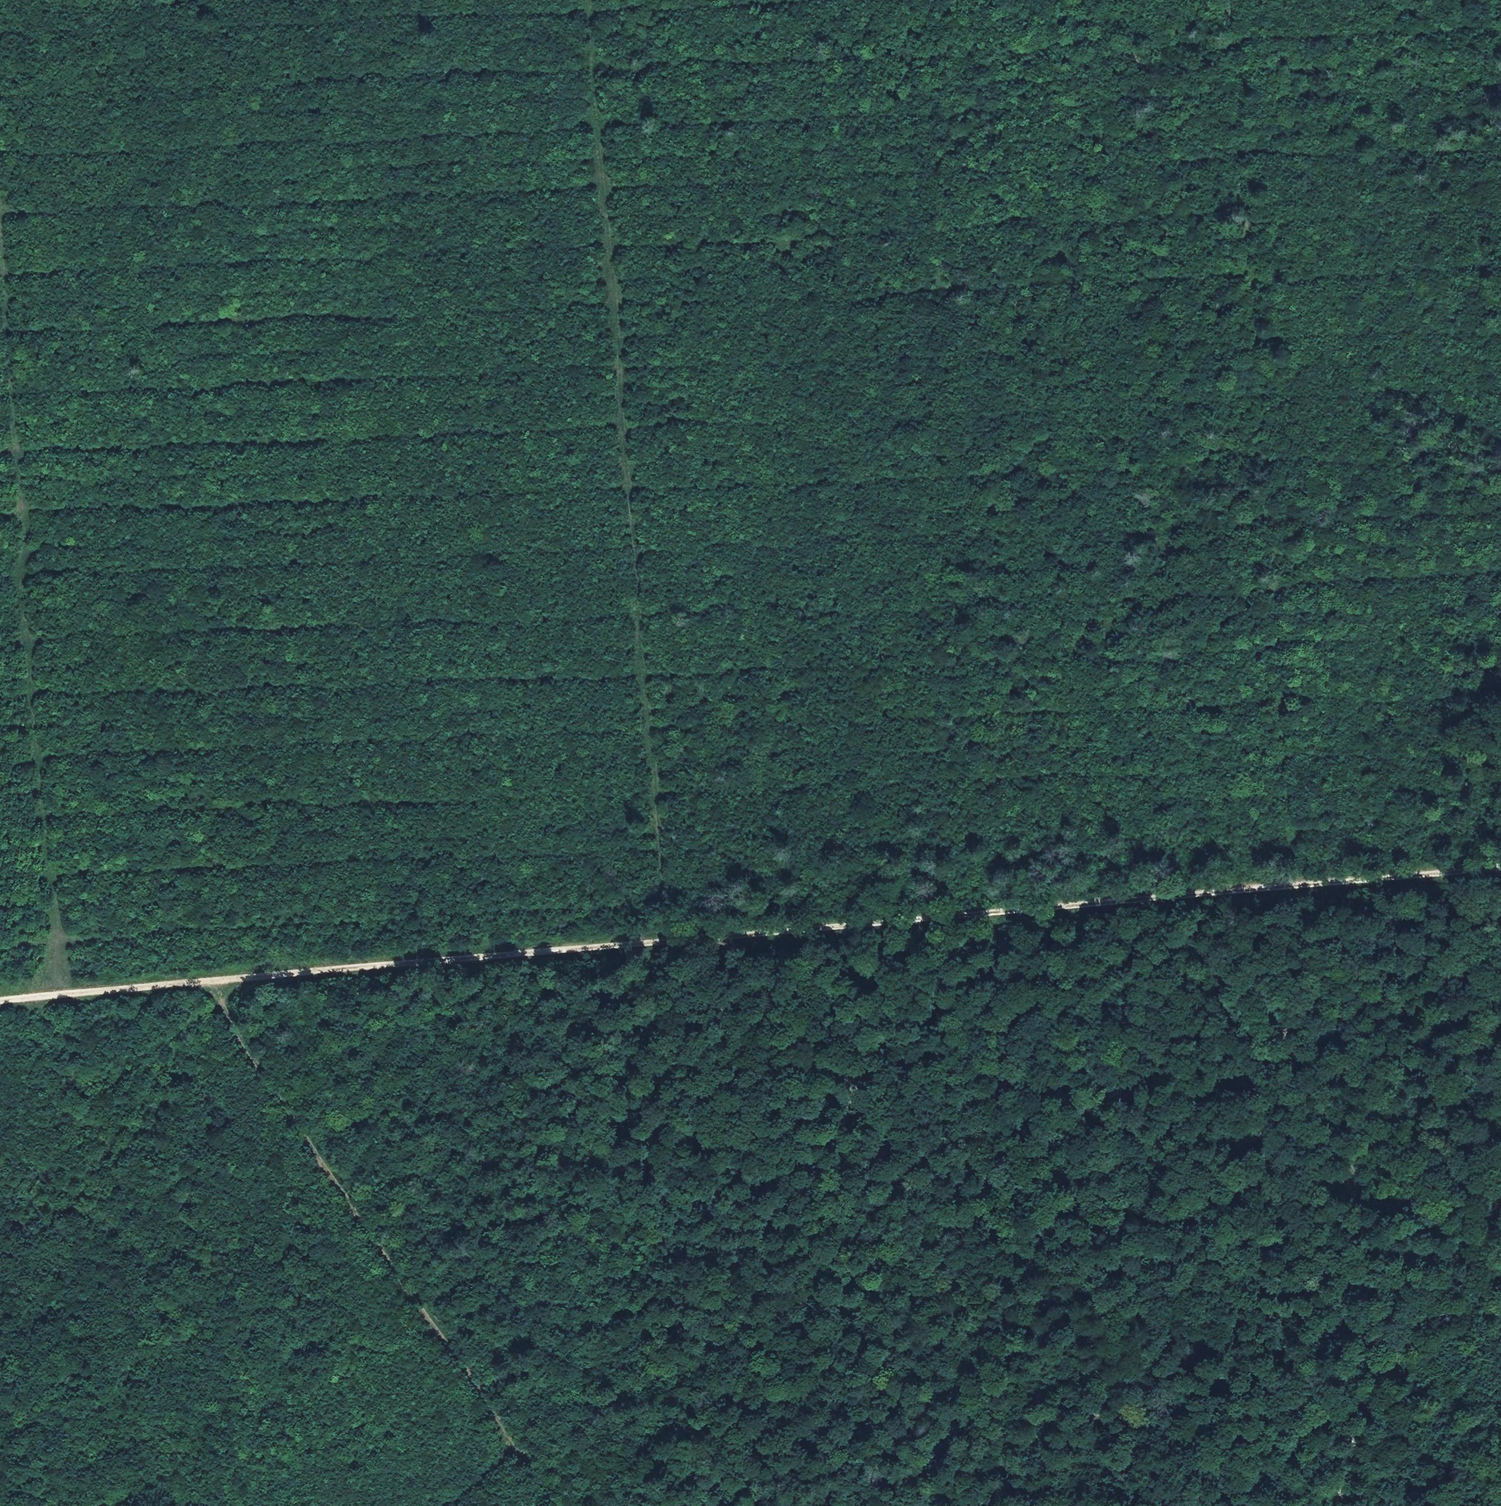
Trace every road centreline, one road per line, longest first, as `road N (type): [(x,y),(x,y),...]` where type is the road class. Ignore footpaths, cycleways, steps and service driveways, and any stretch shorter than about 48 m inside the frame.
road 1 (track): [(1500,864),(197,981)]
road 2 (track): [(57,996),(0,281)]
road 3 (track): [(1346,1505),(1354,1456),(1391,1364),(1500,1204)]
road 4 (track): [(197,981),(57,996)]

